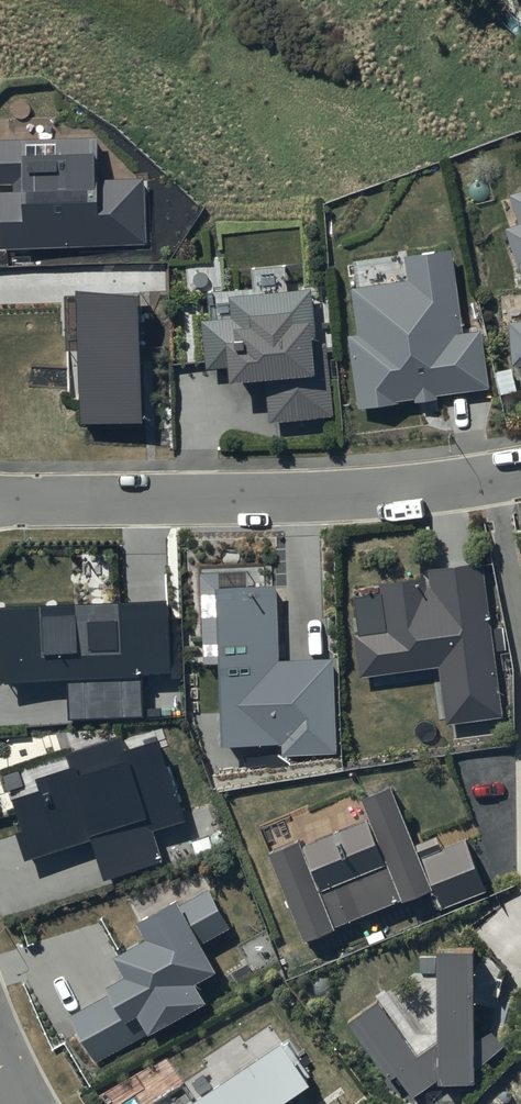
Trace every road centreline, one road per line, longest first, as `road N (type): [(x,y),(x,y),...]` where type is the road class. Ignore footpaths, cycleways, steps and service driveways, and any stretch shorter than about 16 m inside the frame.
road 1 (residential): [(520,471),(415,492),(0,504)]

